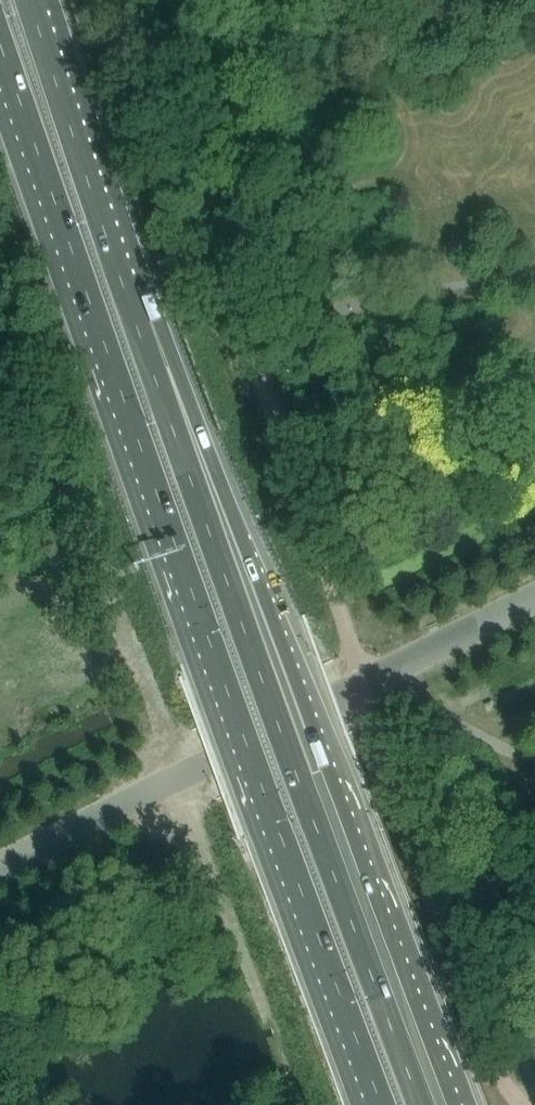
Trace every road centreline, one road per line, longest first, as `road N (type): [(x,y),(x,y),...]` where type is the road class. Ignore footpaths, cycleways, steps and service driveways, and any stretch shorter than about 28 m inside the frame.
road 1 (trunk): [(0,37),(356,1058)]
road 2 (trunk): [(456,1104),(285,640),(135,298)]
road 3 (trunk): [(422,1104),(135,298)]
road 4 (unclassified): [(0,868),(534,594)]
road 5 (trunk): [(135,298),(31,0)]

